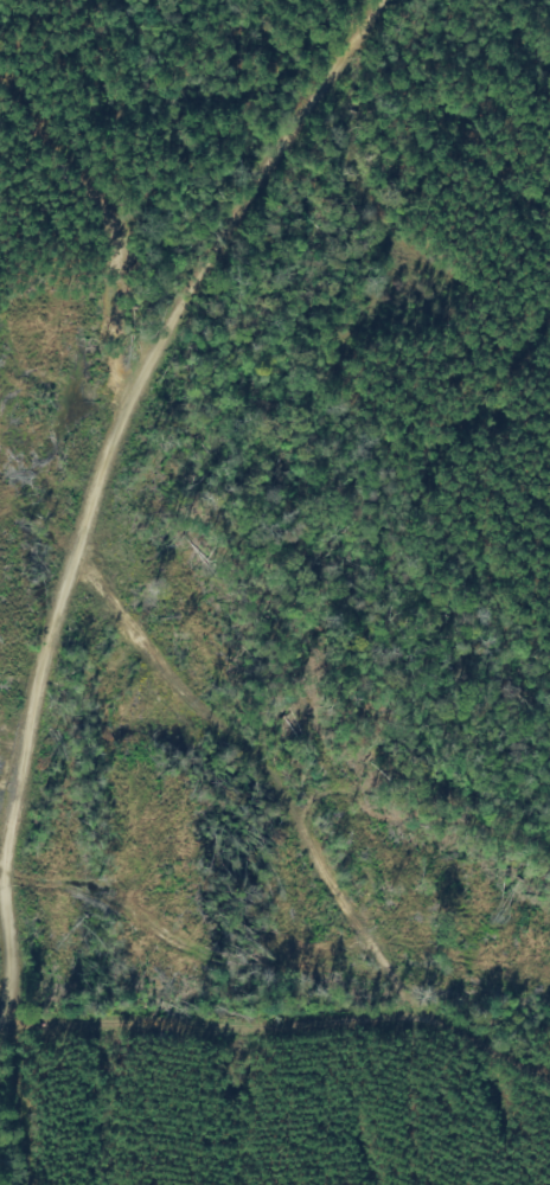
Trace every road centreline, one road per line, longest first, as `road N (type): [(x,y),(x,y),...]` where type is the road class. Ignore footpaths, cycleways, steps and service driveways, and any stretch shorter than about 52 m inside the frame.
road 1 (residential): [(54,1184),(36,884),(130,482),(456,0)]
road 2 (residential): [(89,671),(136,694),(465,1031),(549,1082)]

